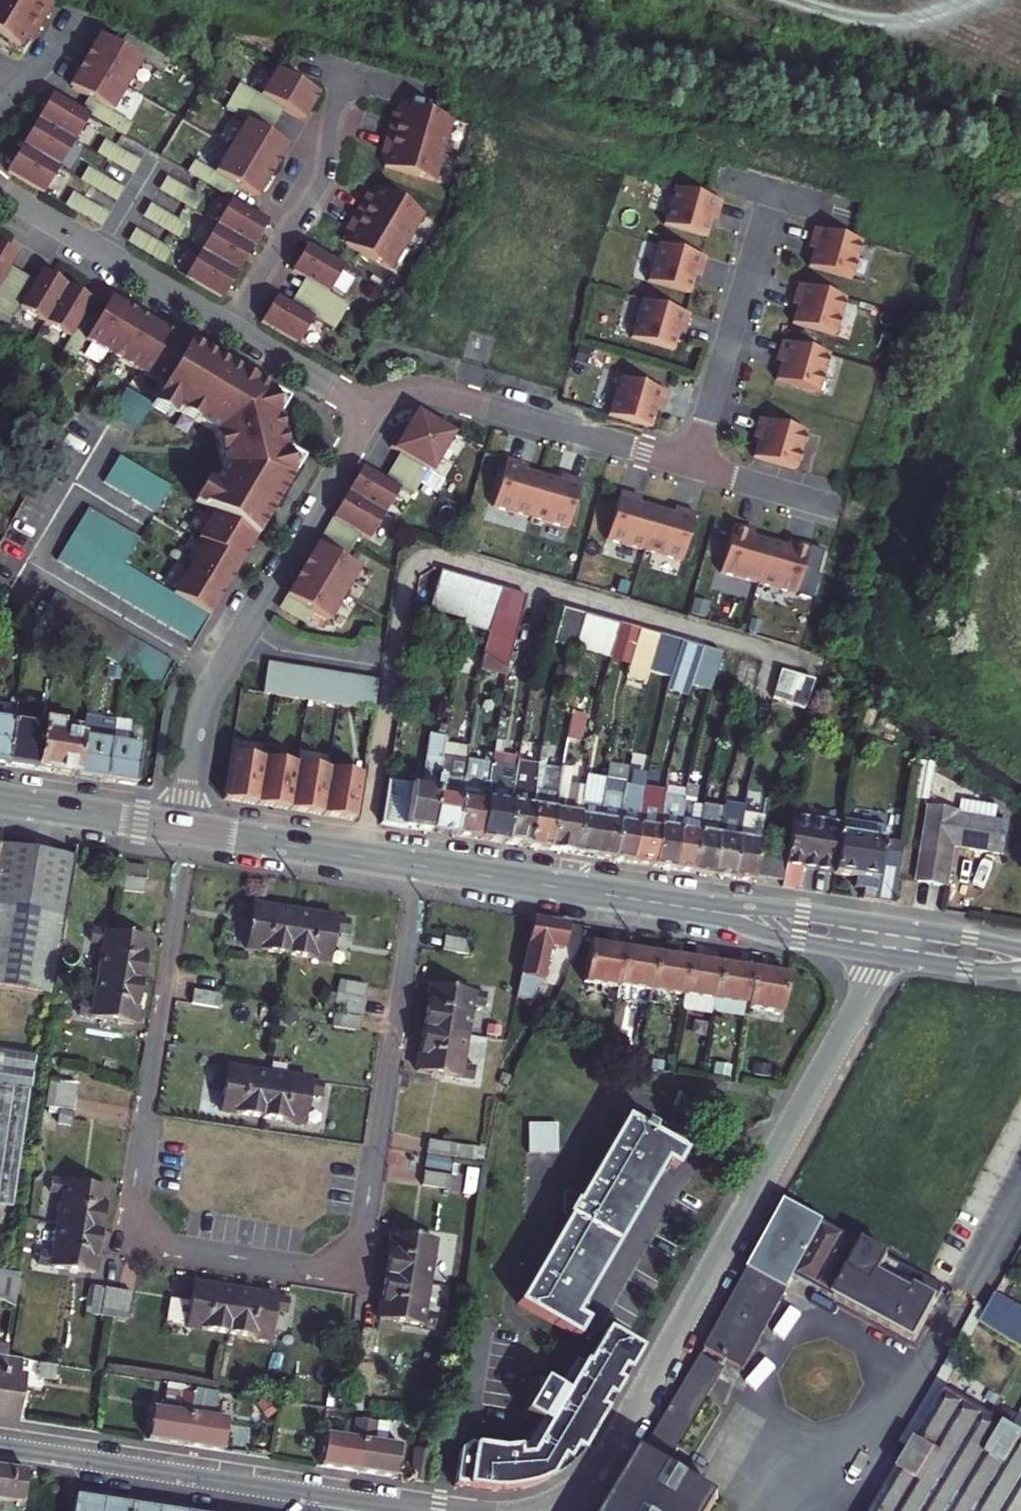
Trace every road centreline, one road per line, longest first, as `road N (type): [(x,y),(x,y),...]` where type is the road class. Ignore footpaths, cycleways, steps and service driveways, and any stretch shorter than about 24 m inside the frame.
road 1 (residential): [(420,865),(358,1237),(311,1267),(151,1242),(132,1209),(187,829)]
road 2 (residential): [(545,1510),(586,1486),(610,1458),(885,956)]
road 3 (residential): [(187,829),(212,689),(372,409)]
road 4 (residential): [(438,1510),(0,1445)]
road 5 (residential): [(372,409),(388,392),(424,388),(694,467)]
road 6 (residential): [(345,72),(325,178),(234,332)]
road 7 (residential): [(694,467),(774,193)]
road 8 (residential): [(234,332),(0,190)]
road 9 (residential): [(420,865),(678,906)]
road 10 (residential): [(187,829),(420,865)]
road 11 (residential): [(893,926),(779,909),(678,906)]
road 12 (residential): [(678,906),(885,956)]
road 13 (residential): [(0,801),(187,829)]
road 14 (residential): [(372,409),(234,332)]
road 15 (residential): [(694,467),(837,510)]
road 16 (residential): [(885,956),(1020,968)]
road 17 (residential): [(1020,950),(893,926)]

